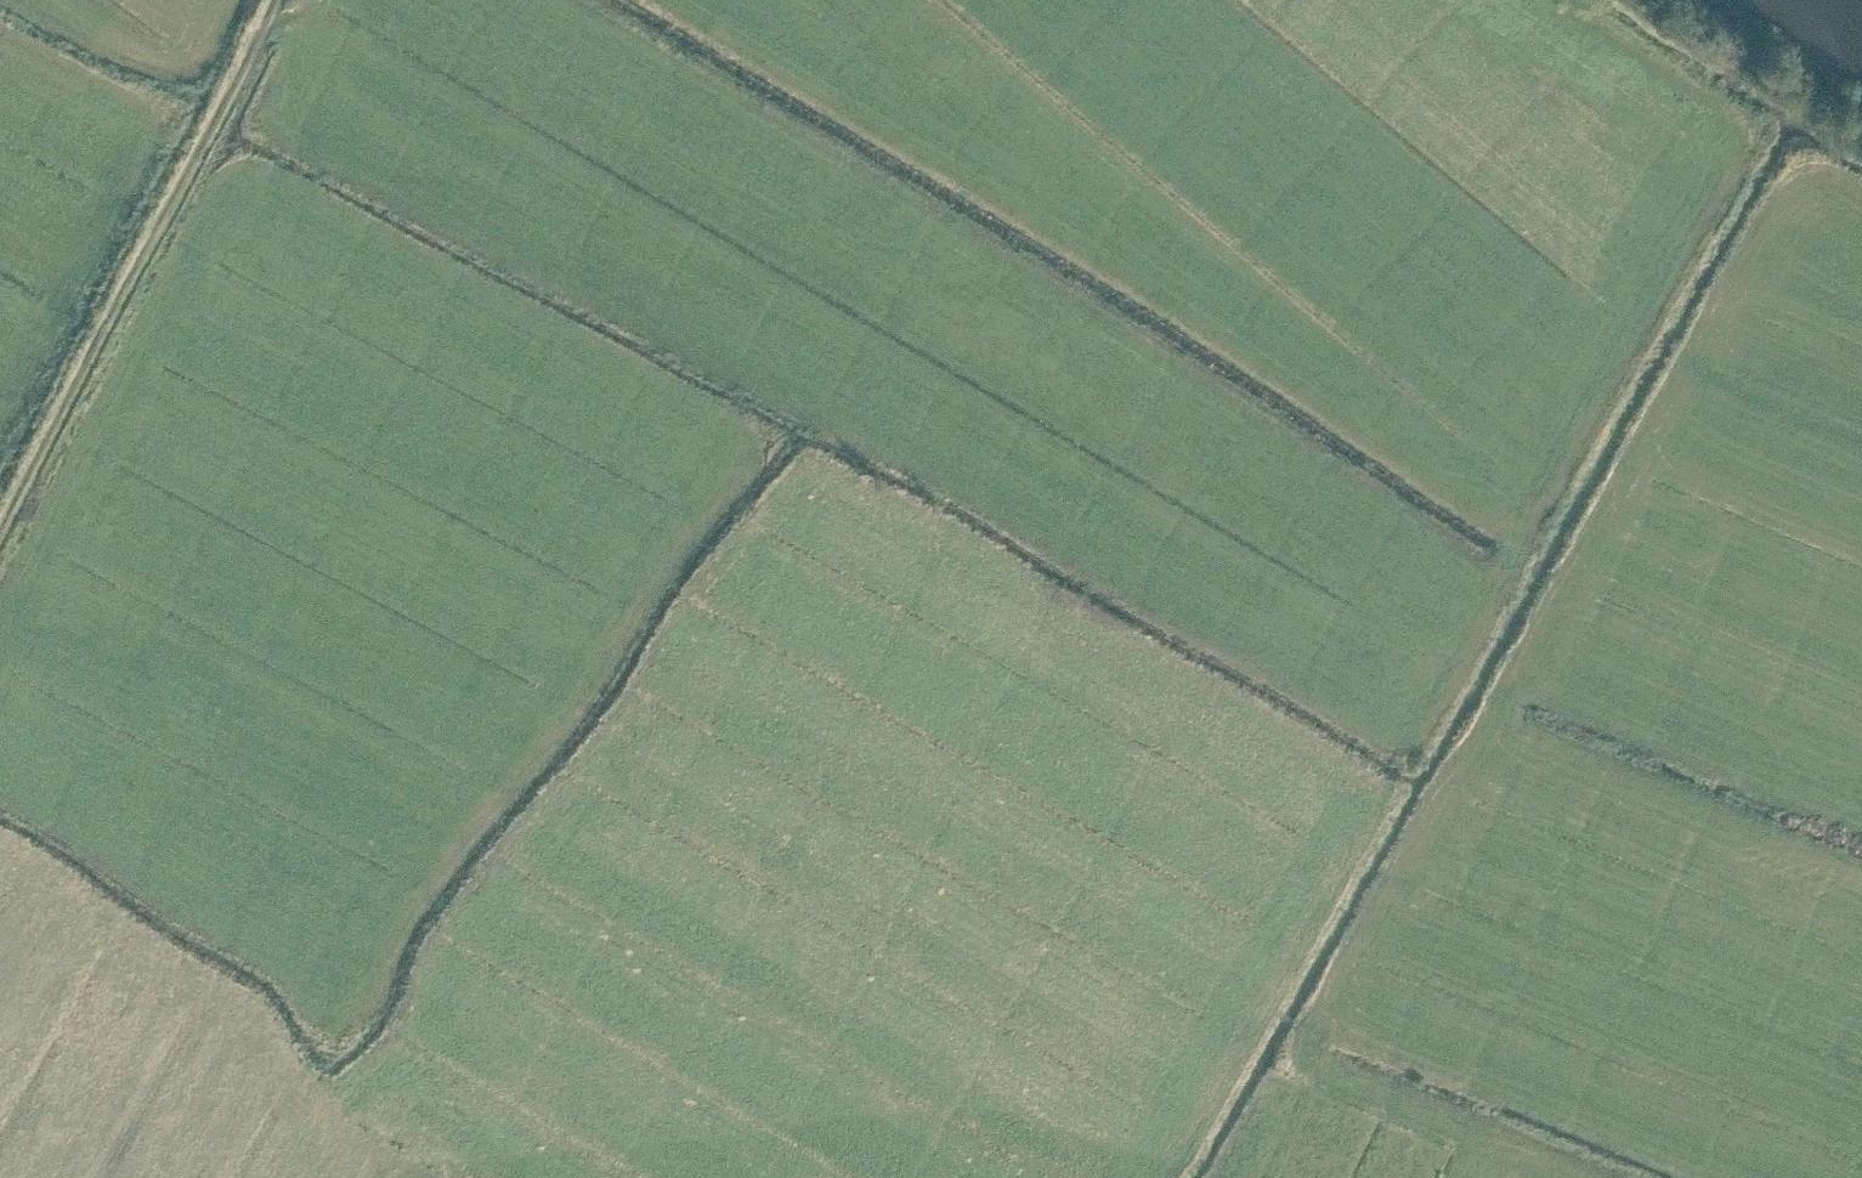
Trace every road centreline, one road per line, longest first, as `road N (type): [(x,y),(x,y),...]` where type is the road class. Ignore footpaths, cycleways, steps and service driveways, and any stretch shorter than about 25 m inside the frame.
road 1 (track): [(0,543),(281,0)]

